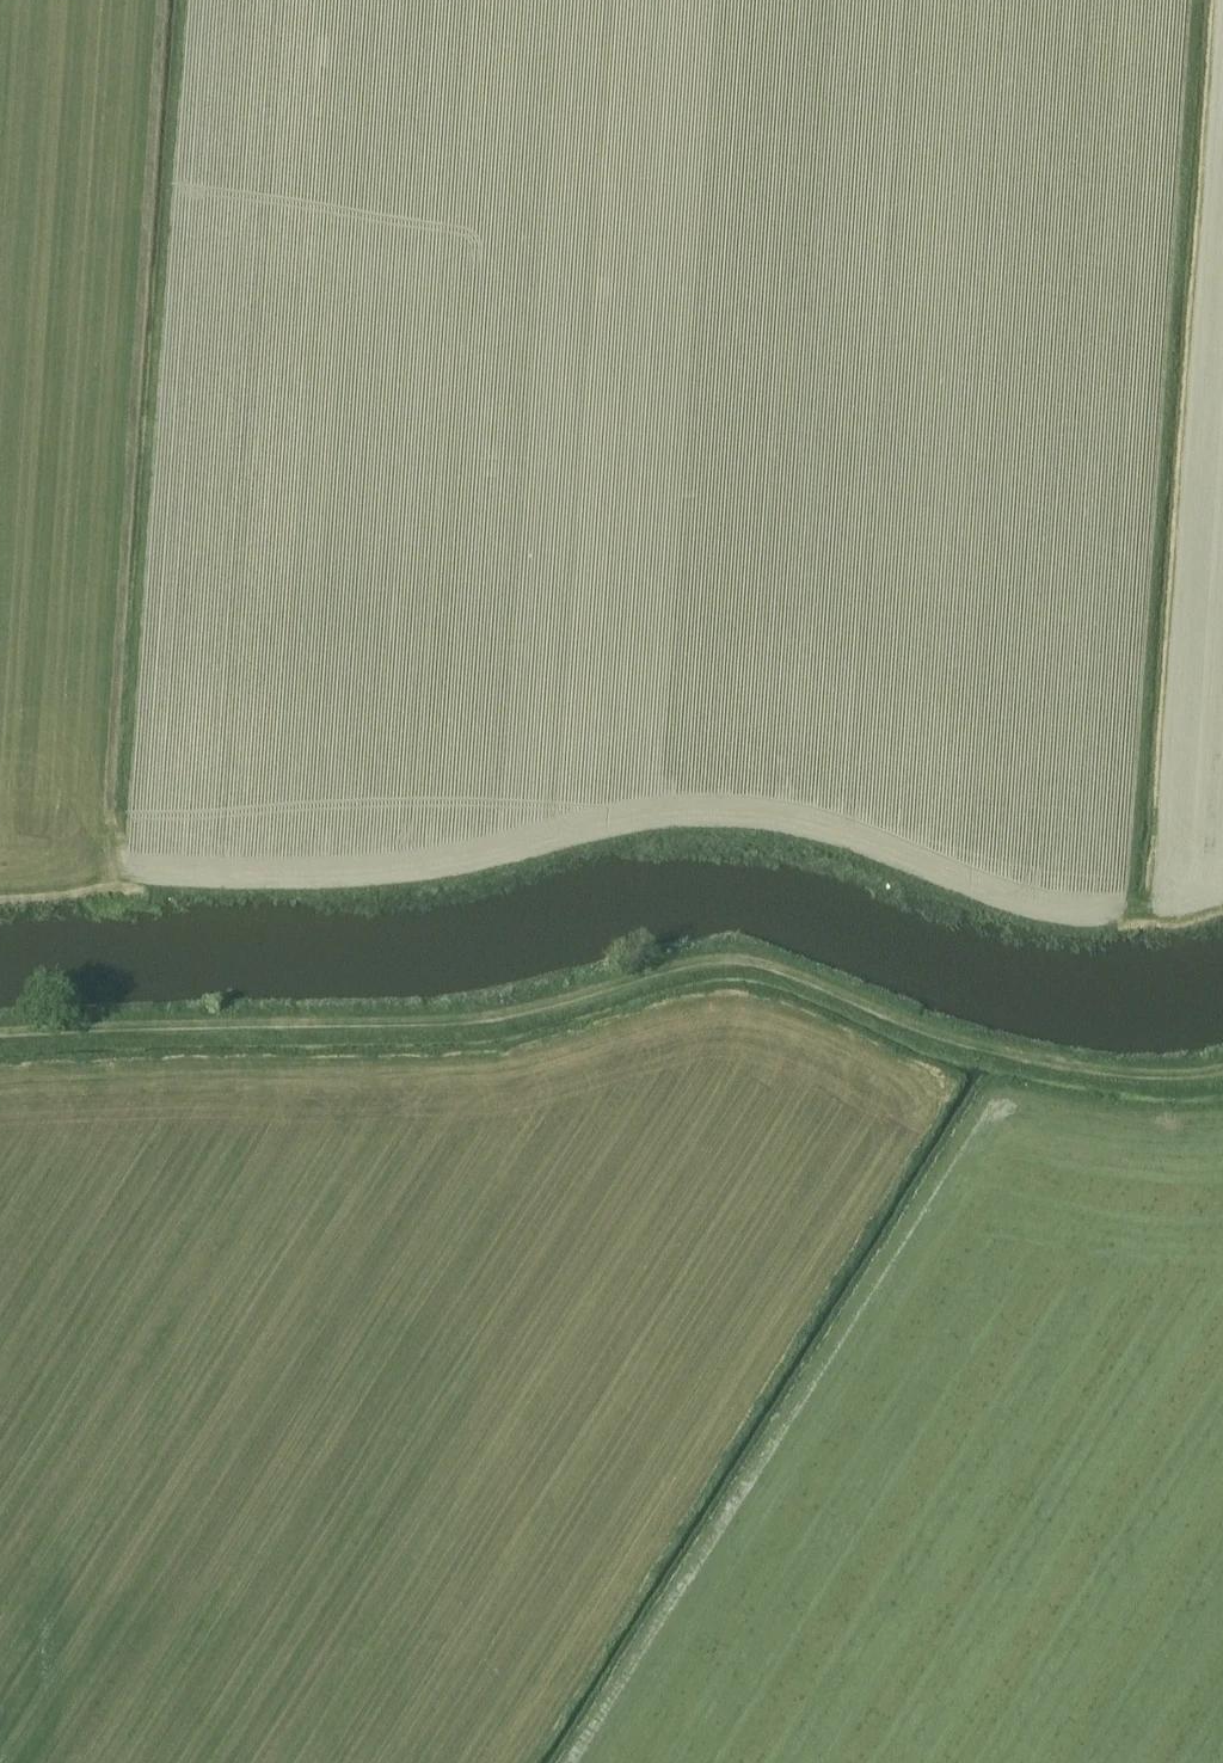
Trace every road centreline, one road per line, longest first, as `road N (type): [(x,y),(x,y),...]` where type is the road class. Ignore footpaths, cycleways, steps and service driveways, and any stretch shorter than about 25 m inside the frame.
road 1 (track): [(0,1034),(349,1031),(461,1022),(716,964),(778,974),(931,1032),(1031,1059),(1130,1074),(1222,1070)]

